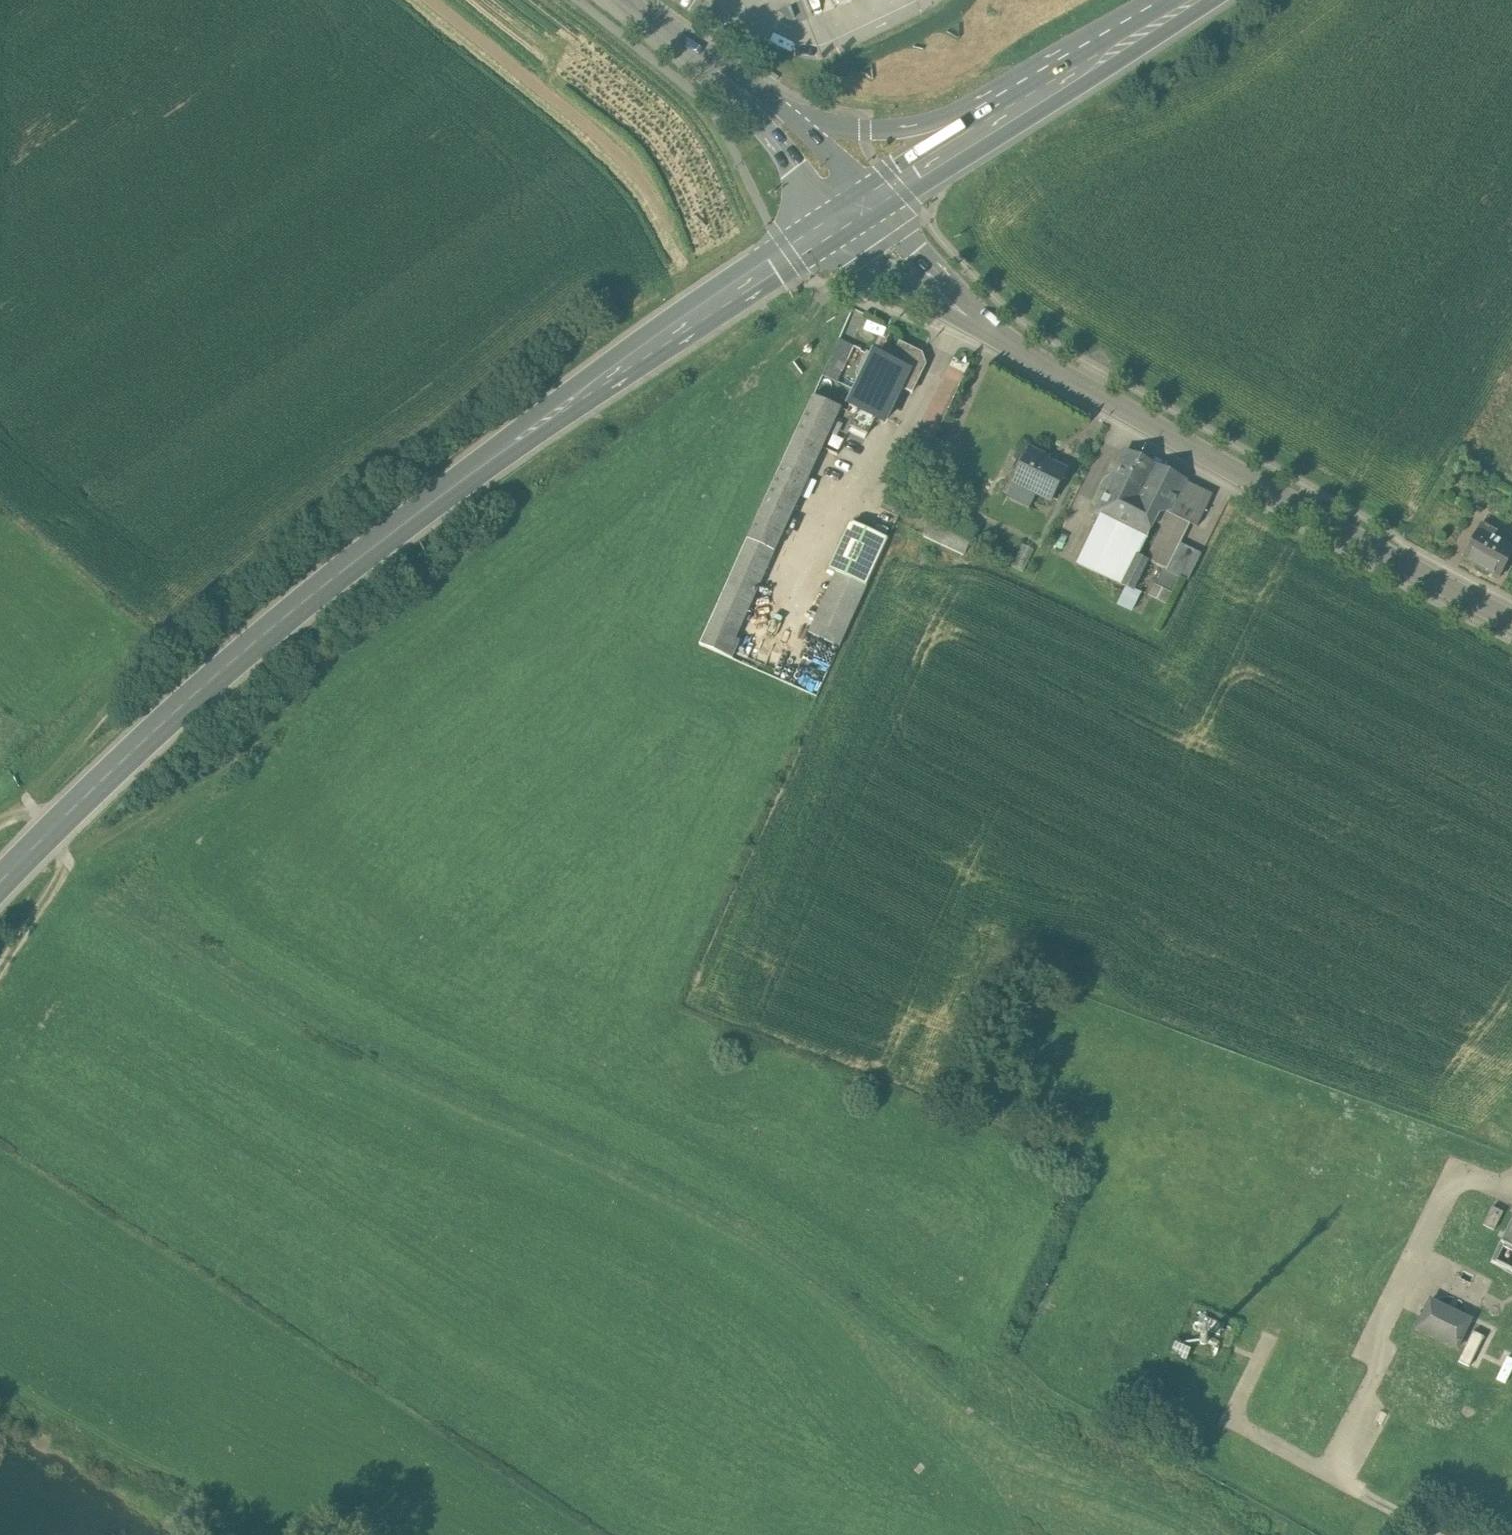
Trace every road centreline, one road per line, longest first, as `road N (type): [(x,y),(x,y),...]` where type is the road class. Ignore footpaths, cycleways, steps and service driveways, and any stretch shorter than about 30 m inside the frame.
road 1 (primary): [(857,210),(388,536),(141,744),(0,886)]
road 2 (residential): [(993,331),(1511,618)]
road 3 (track): [(250,738),(69,862),(0,971)]
road 4 (primary): [(1055,86),(964,118),(894,130),(847,128),(760,105)]
road 5 (track): [(0,822),(43,788),(165,638)]
road 6 (primary): [(1055,86),(857,210)]
road 7 (unclassified): [(857,210),(915,272),(993,331)]
road 8 (unclassified): [(760,105),(623,0)]
road 9 (primary): [(1191,0),(1055,86)]
road 10 (unclassified): [(857,210),(760,105)]

